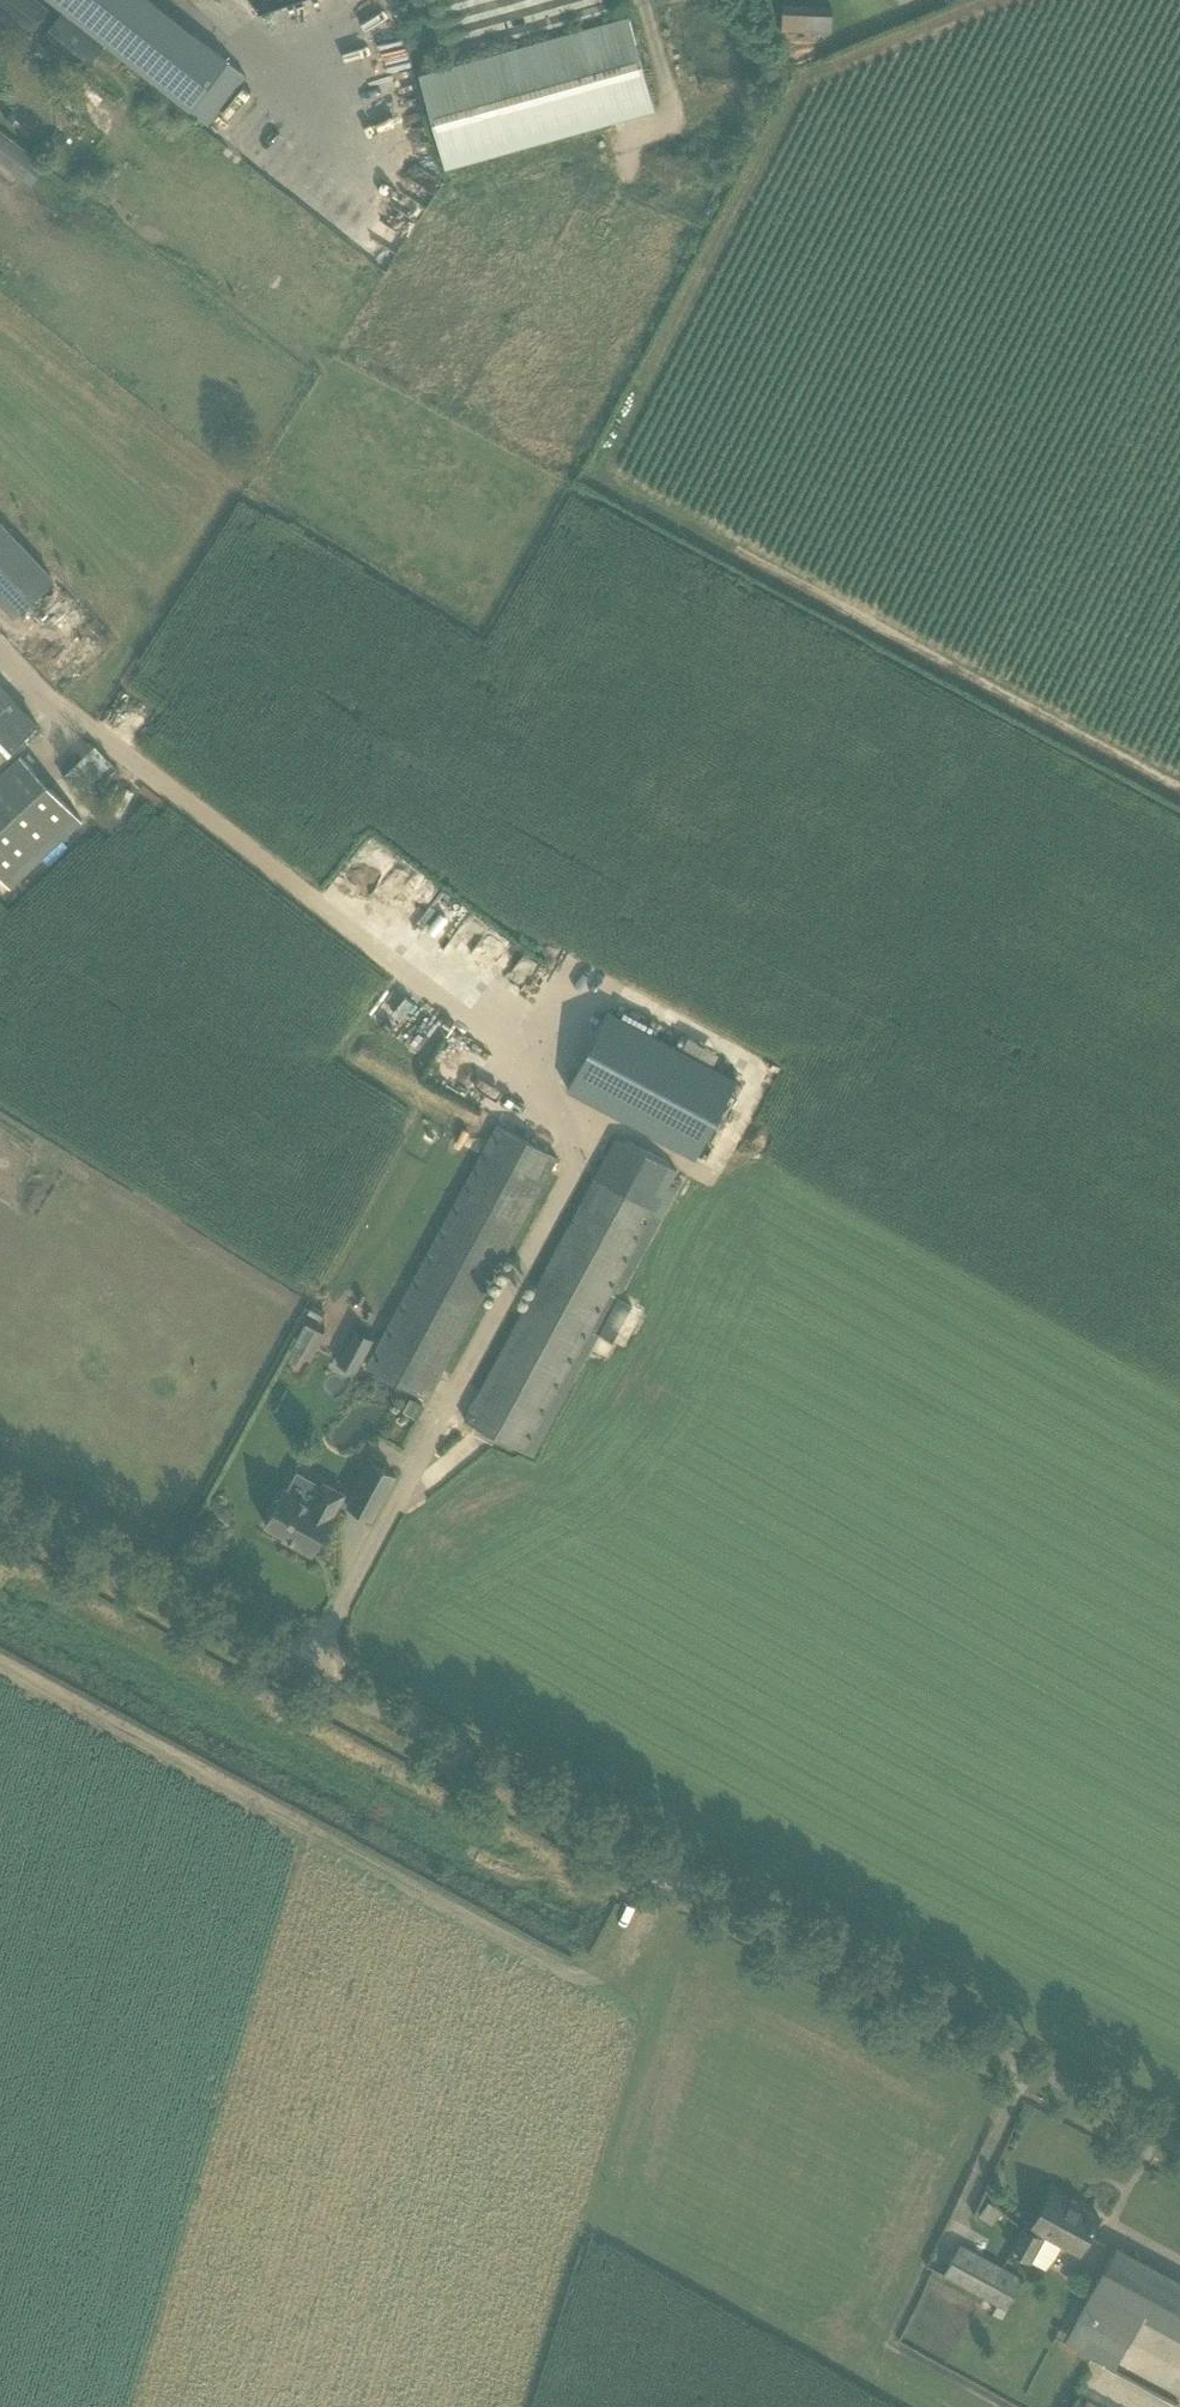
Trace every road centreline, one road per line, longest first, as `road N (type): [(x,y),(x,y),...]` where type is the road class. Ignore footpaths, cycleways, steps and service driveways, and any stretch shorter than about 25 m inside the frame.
road 1 (unclassified): [(1179,2149),(0,1506)]

